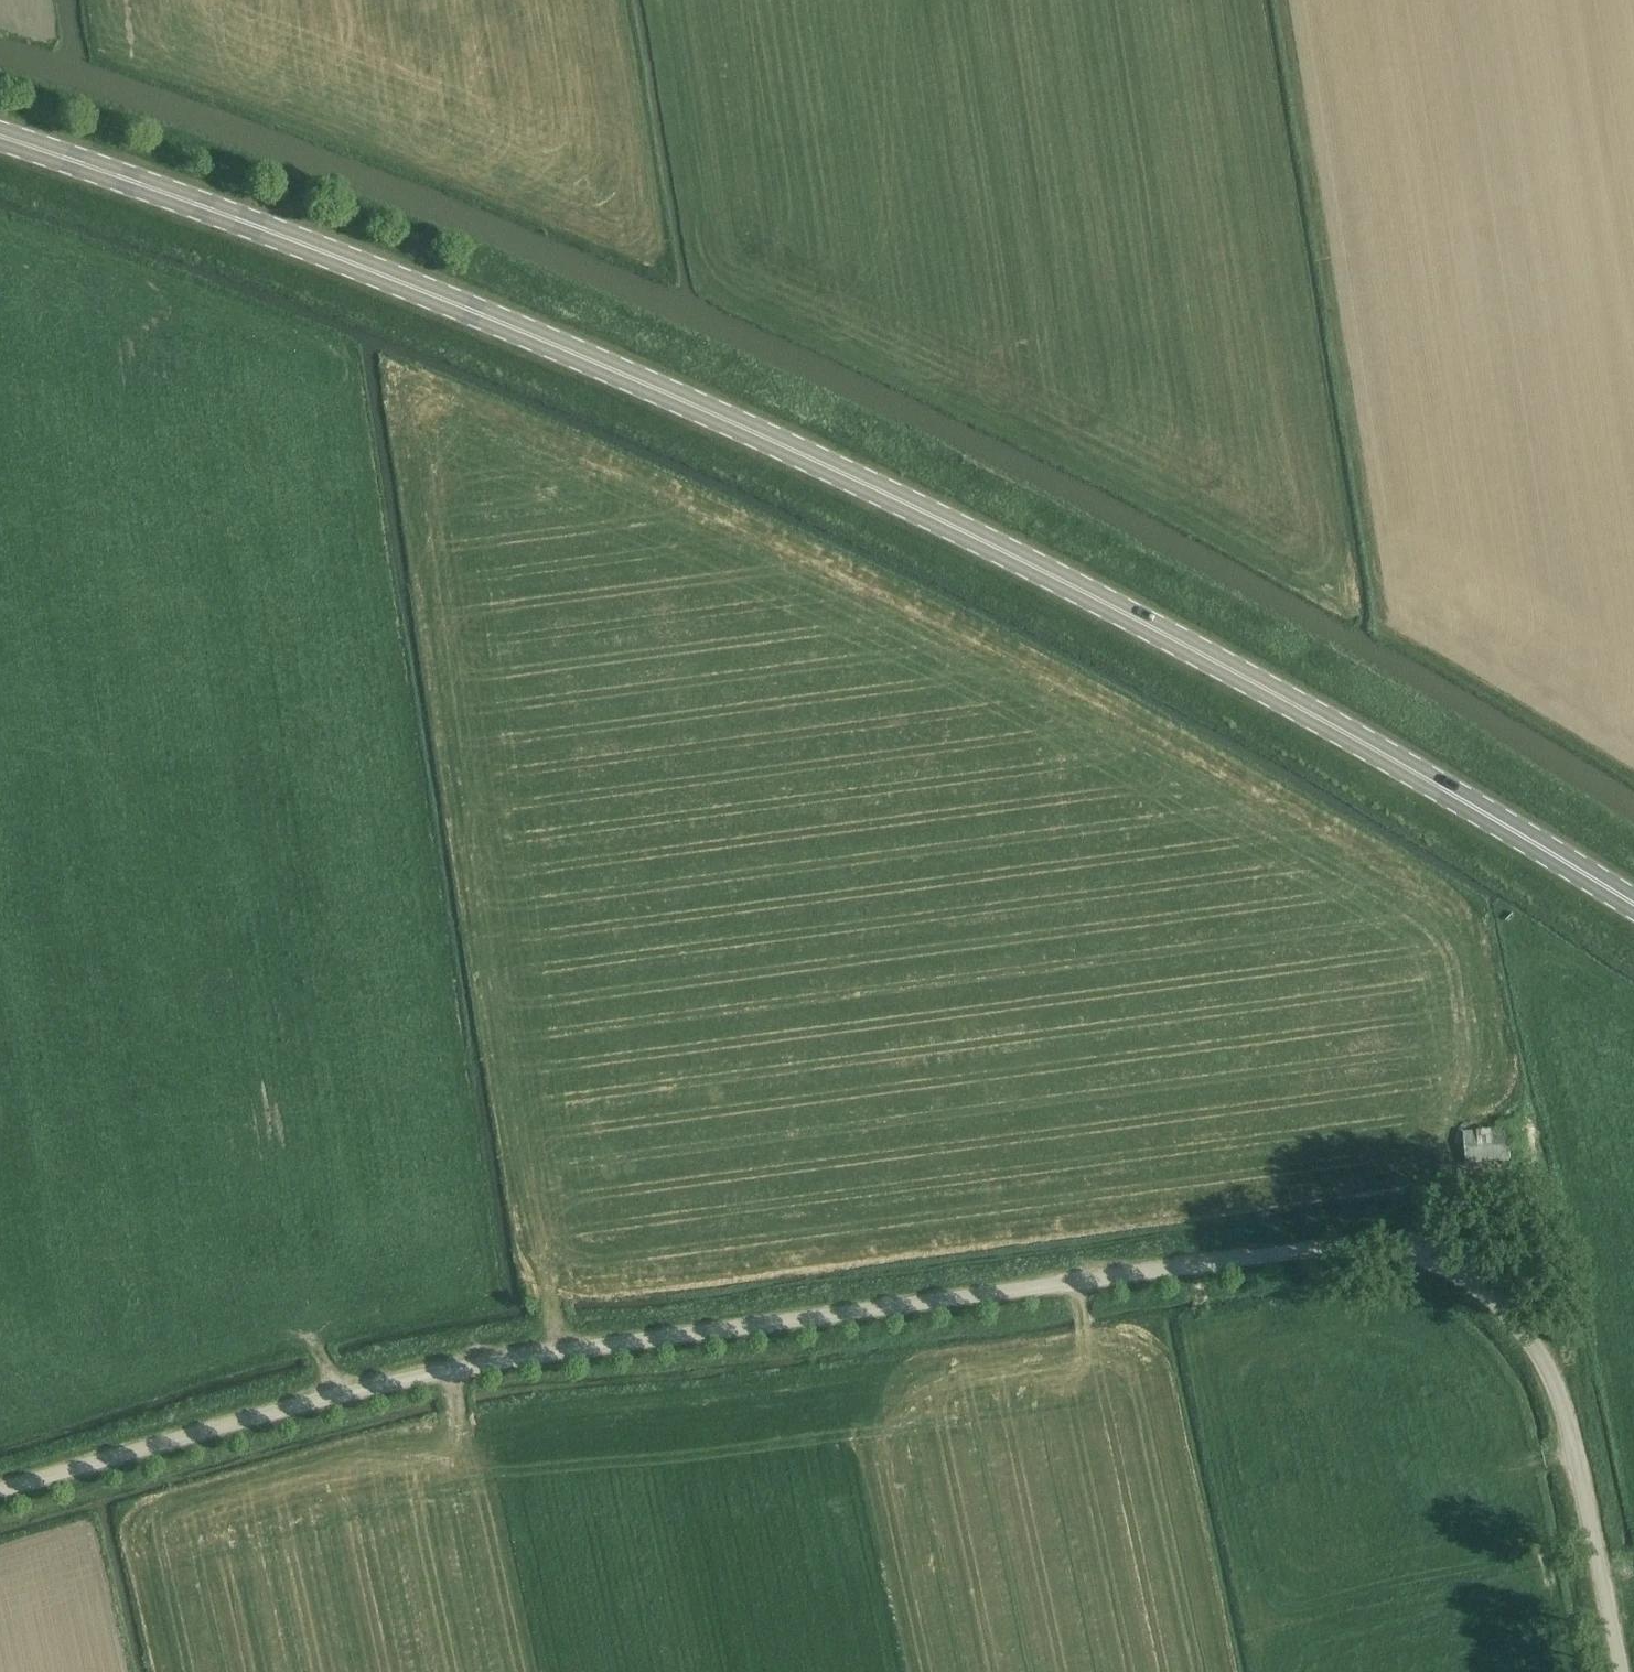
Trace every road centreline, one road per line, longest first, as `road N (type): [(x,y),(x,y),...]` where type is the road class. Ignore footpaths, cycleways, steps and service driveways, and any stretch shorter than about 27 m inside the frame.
road 1 (unclassified): [(0,1484),(347,1384),(533,1346),(1349,1241),(1401,1246),(1450,1266),(1495,1305),(1547,1384),(1583,1477),(1623,1671)]
road 2 (primary): [(1633,905),(1237,673),(849,475),(419,289),(0,136)]

